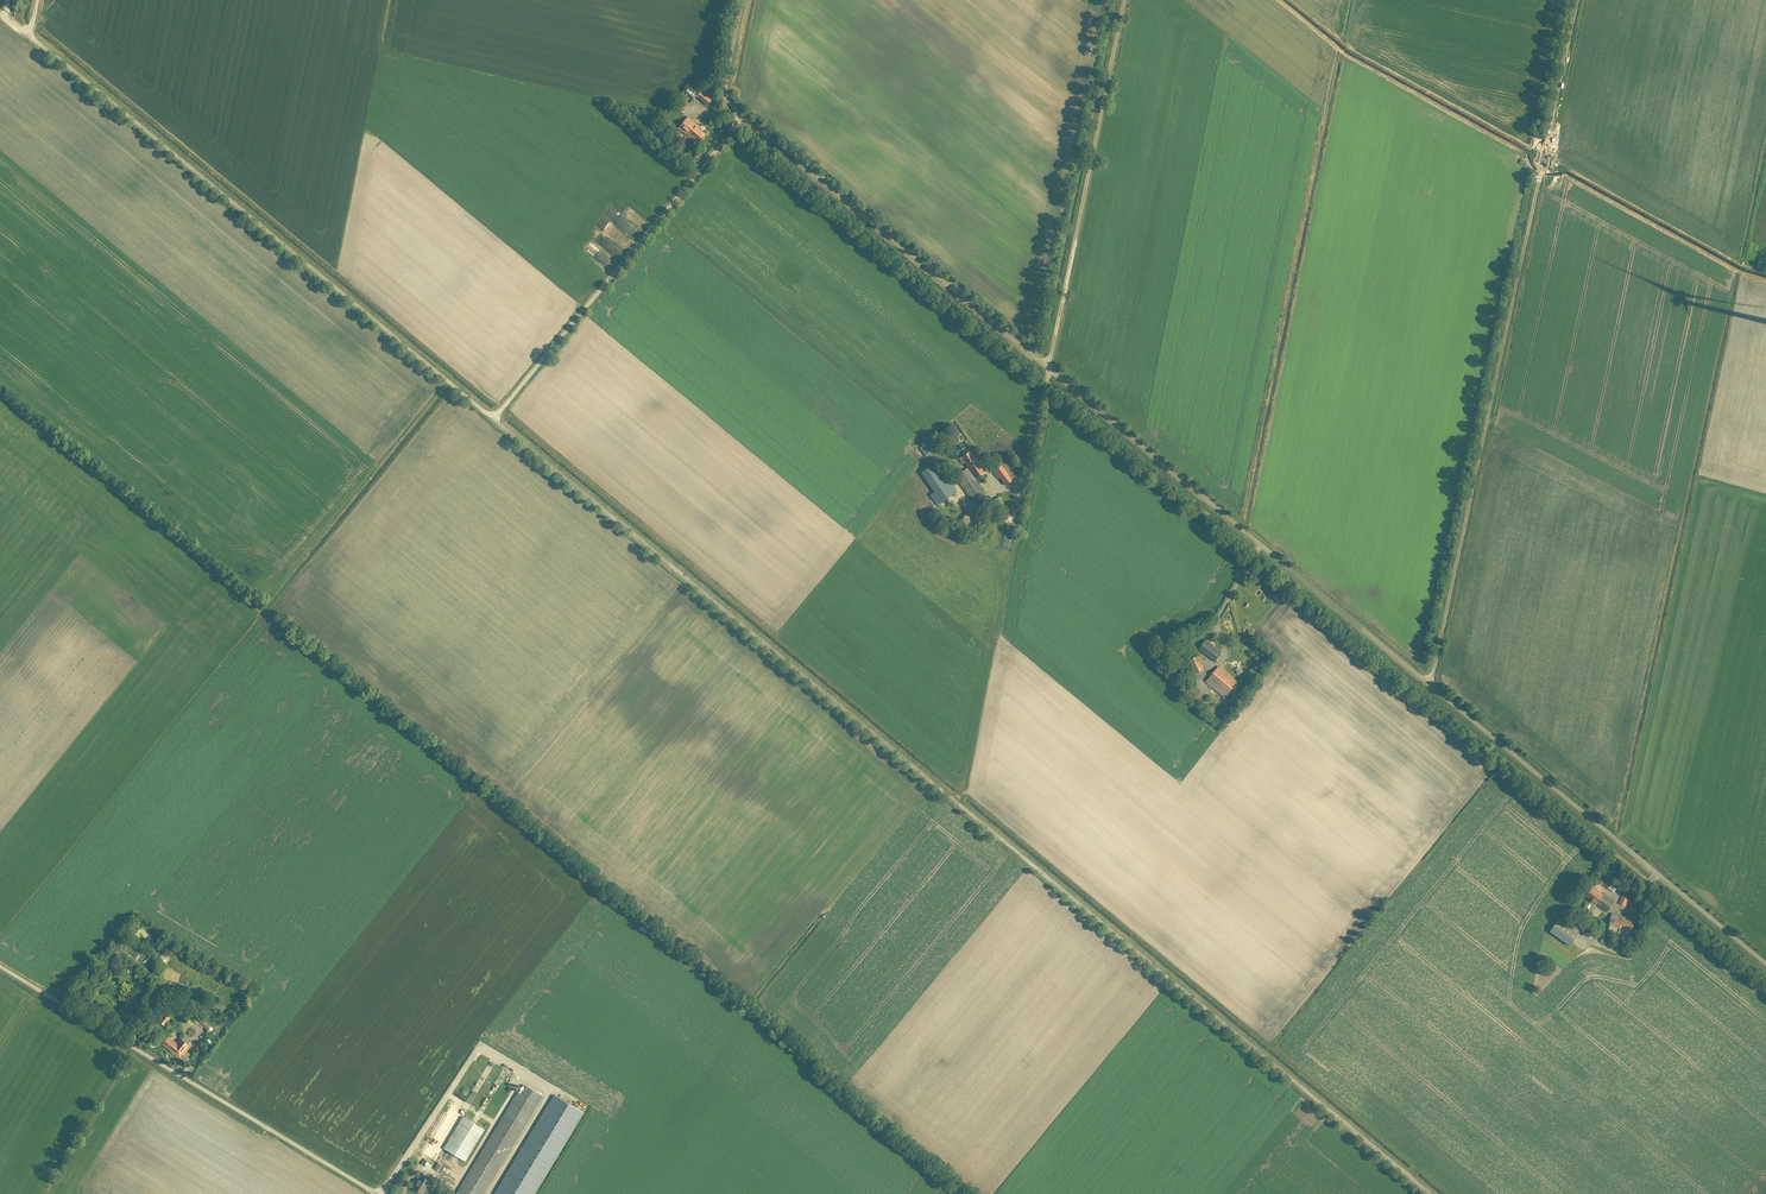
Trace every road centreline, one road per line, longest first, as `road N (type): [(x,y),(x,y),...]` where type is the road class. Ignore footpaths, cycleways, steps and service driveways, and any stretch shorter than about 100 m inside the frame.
road 1 (unclassified): [(743,118),(512,410),(32,34)]
road 2 (unclassified): [(1578,0),(1431,686)]
road 3 (unclassified): [(1431,686),(1049,369)]
road 4 (unclassified): [(375,1193),(0,967)]
road 5 (unclassified): [(1765,959),(1431,686)]
road 6 (unclassified): [(1049,369),(743,118)]
road 7 (unclassified): [(1049,369),(1125,0)]
road 8 (unclassified): [(743,0),(725,84),(743,118)]

